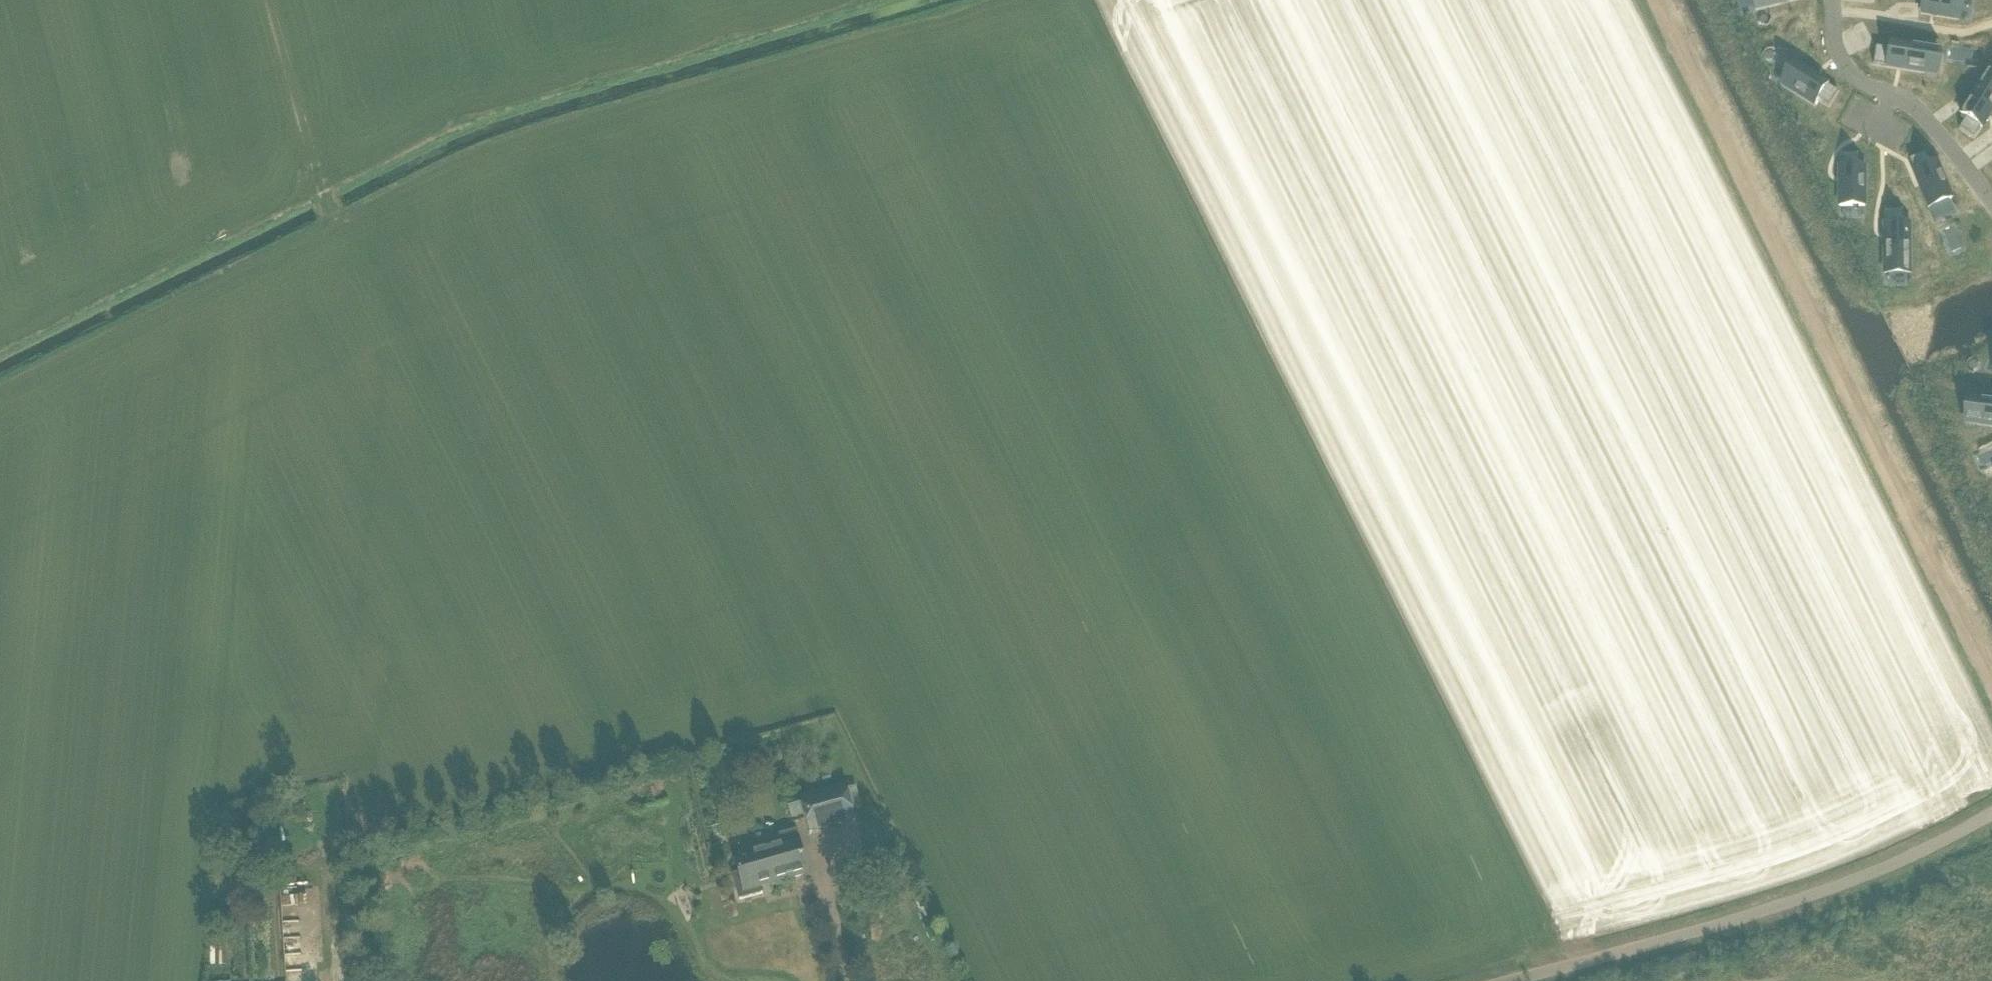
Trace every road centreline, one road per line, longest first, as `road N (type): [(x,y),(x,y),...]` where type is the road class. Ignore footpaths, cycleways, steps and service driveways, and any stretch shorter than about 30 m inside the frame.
road 1 (track): [(1569,967),(1565,953),(1456,910),(1030,49),(915,73),(484,205),(0,445)]
road 2 (track): [(1565,953),(1580,926),(1575,841),(1116,0)]
road 3 (unclassified): [(1991,661),(1668,0)]
road 4 (unclassified): [(1515,980),(1776,908),(1907,858),(1991,815)]
road 5 (track): [(268,0),(321,193),(354,269)]
road 6 (track): [(328,754),(336,934)]

